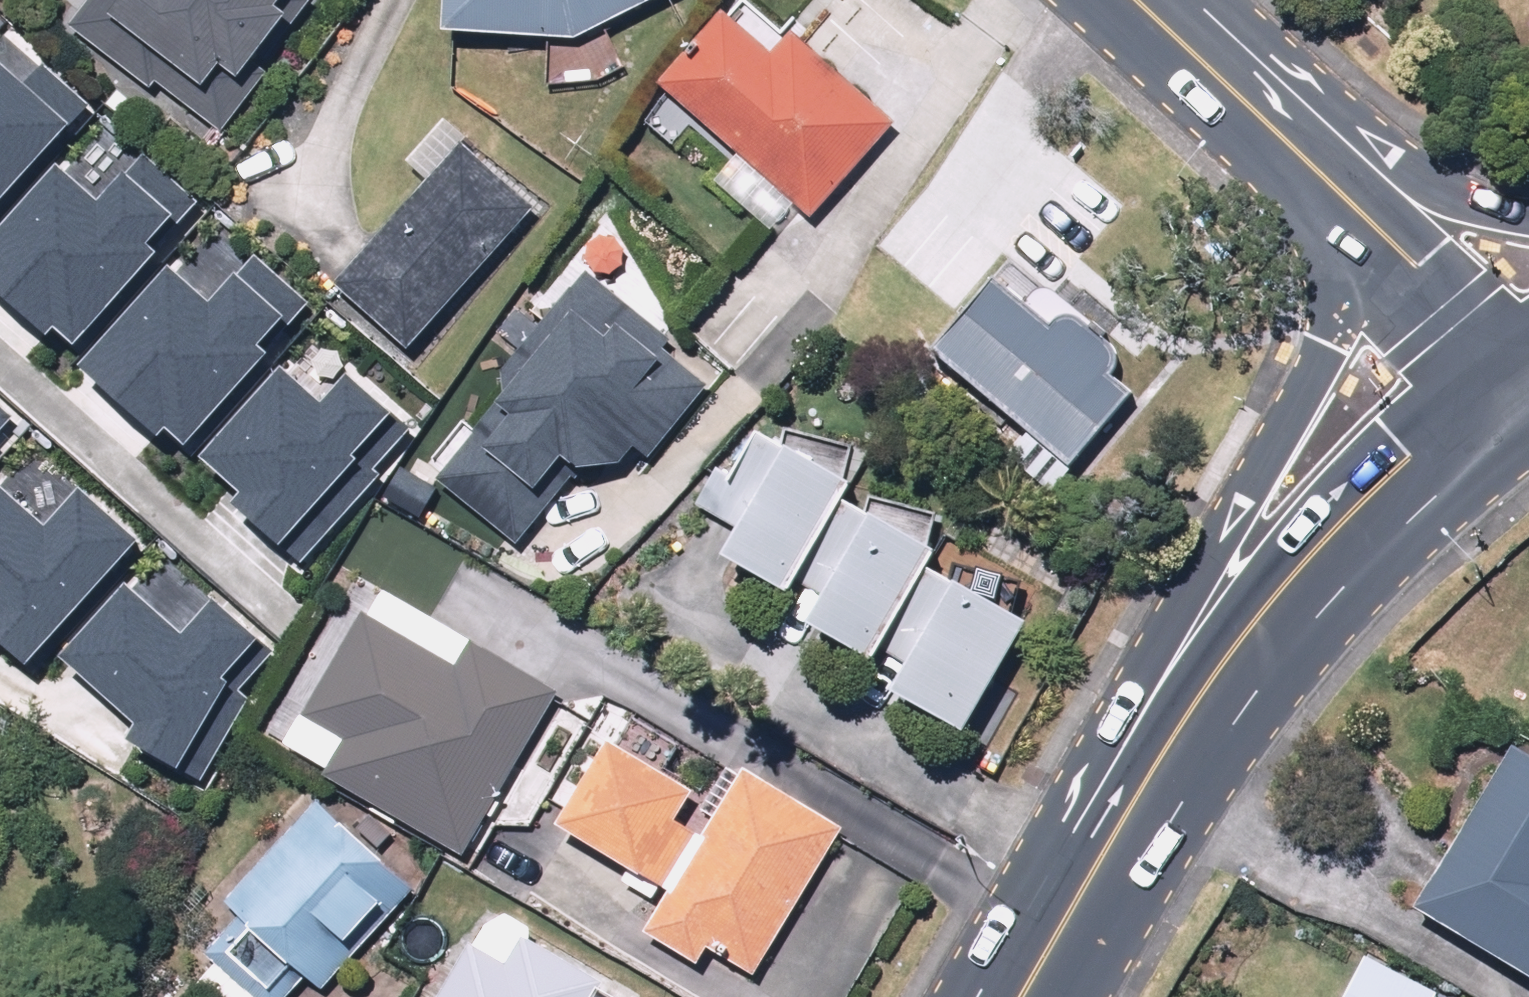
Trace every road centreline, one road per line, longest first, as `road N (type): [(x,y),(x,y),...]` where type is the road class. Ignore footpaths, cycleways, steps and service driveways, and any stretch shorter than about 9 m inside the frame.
road 1 (primary): [(1204,688),(1241,501),(1323,341),(1320,180)]
road 2 (primary): [(1502,366),(1406,454),(1204,688)]
road 3 (primary): [(1204,688),(1012,996)]
road 4 (secondary): [(1128,0),(1320,180)]
road 5 (secondary): [(1320,180),(1502,366)]
road 6 (primary): [(1320,180),(1528,214)]

